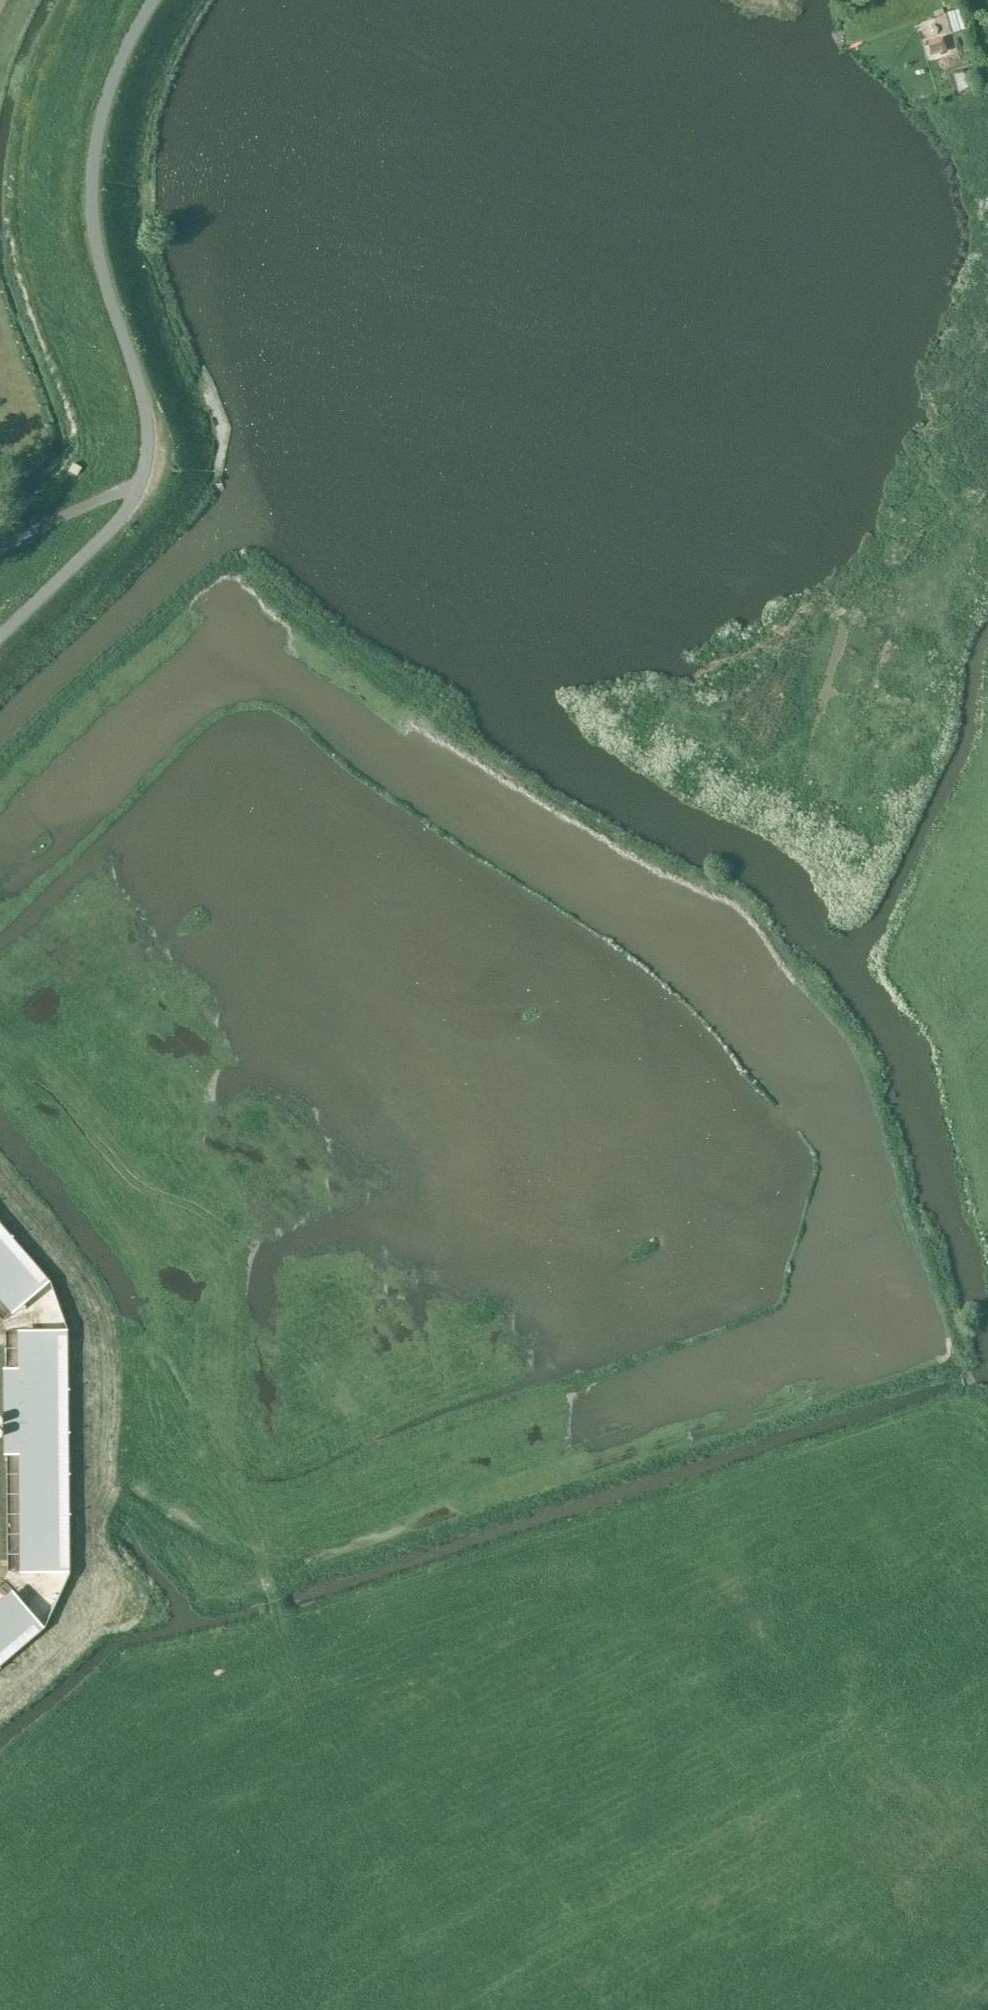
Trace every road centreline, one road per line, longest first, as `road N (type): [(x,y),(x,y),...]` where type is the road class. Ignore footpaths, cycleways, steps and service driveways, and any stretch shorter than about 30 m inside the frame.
road 1 (unclassified): [(0,634),(137,488),(145,468),(147,413),(98,253),(93,182),(111,83),(153,0)]

